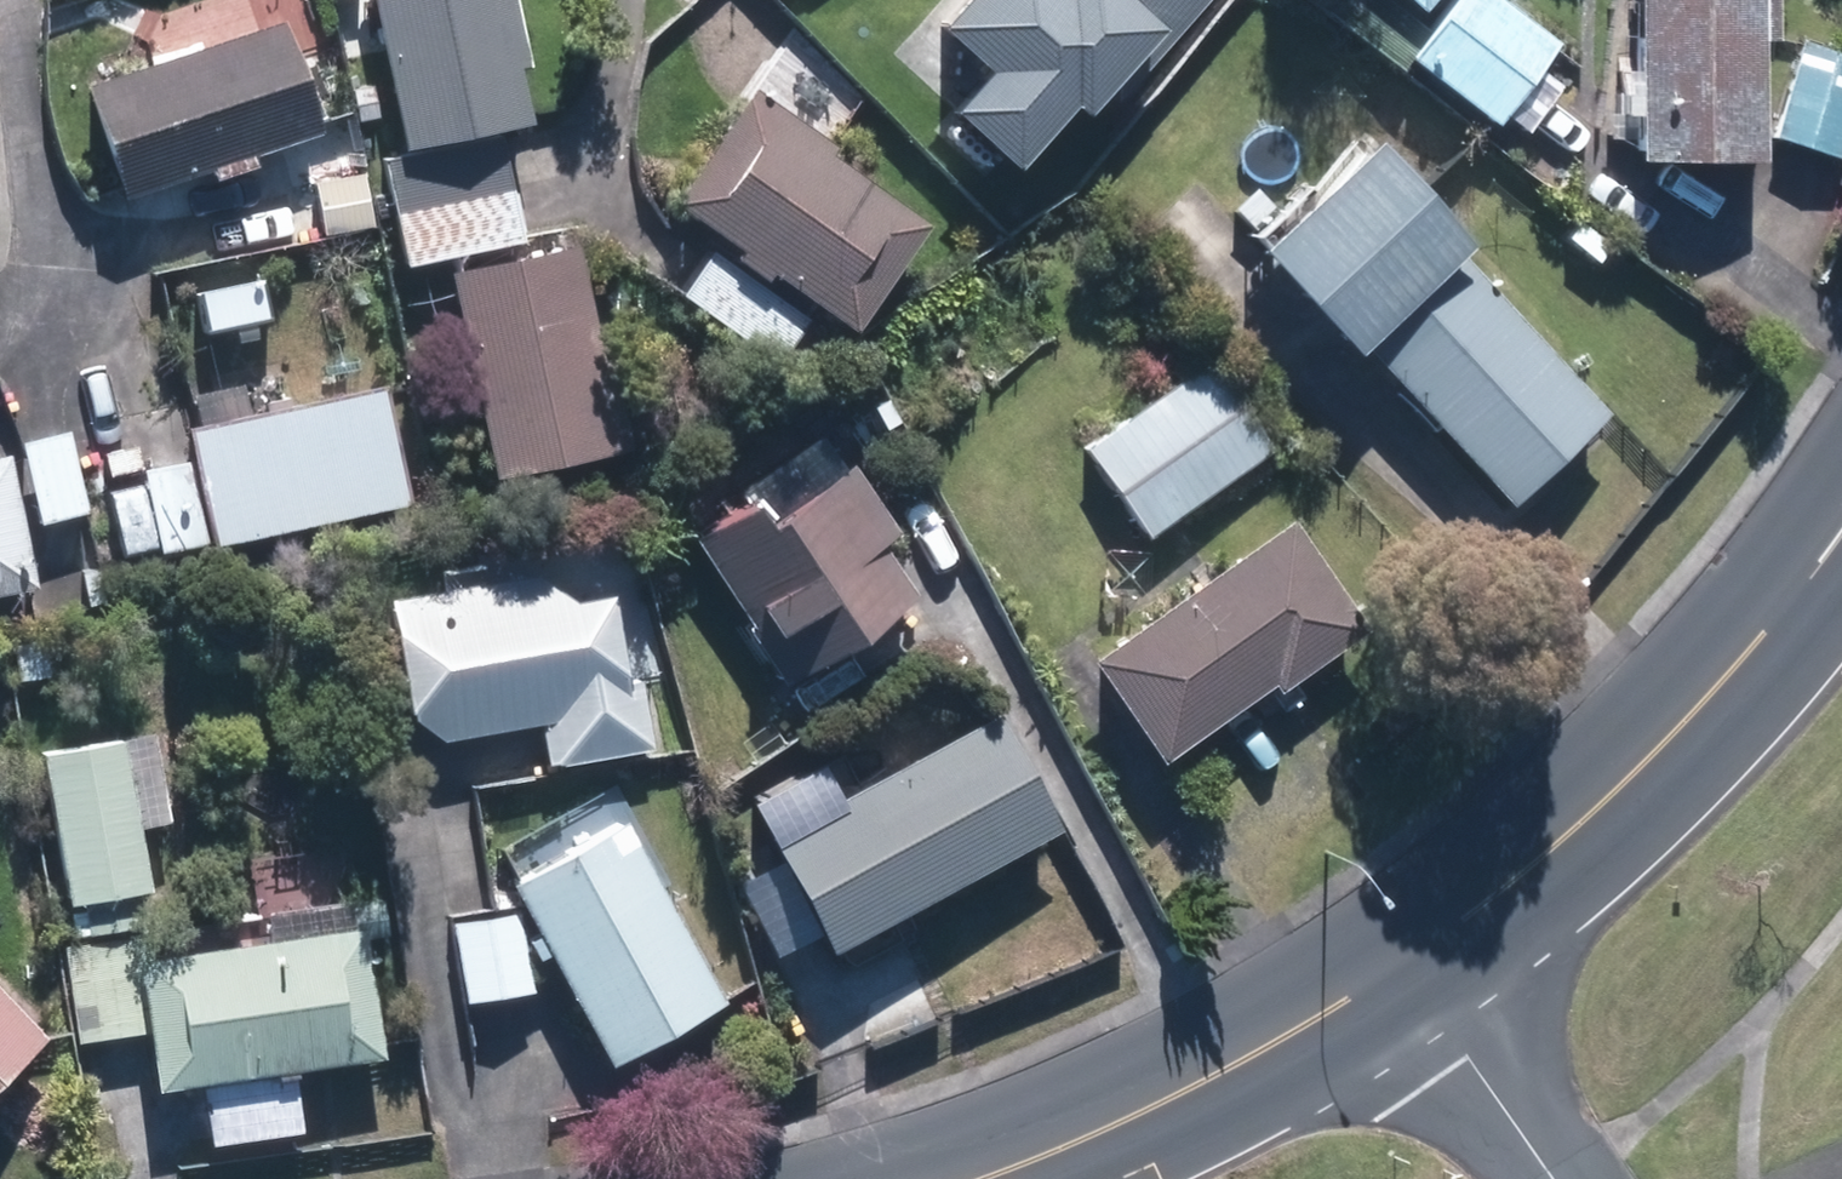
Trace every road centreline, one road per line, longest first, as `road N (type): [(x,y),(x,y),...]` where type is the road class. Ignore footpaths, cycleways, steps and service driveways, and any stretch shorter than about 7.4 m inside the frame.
road 1 (secondary): [(1841,536),(1606,804),(1406,968)]
road 2 (secondary): [(1406,968),(1250,1066),(977,1178)]
road 3 (residential): [(1406,968),(1553,1178)]

